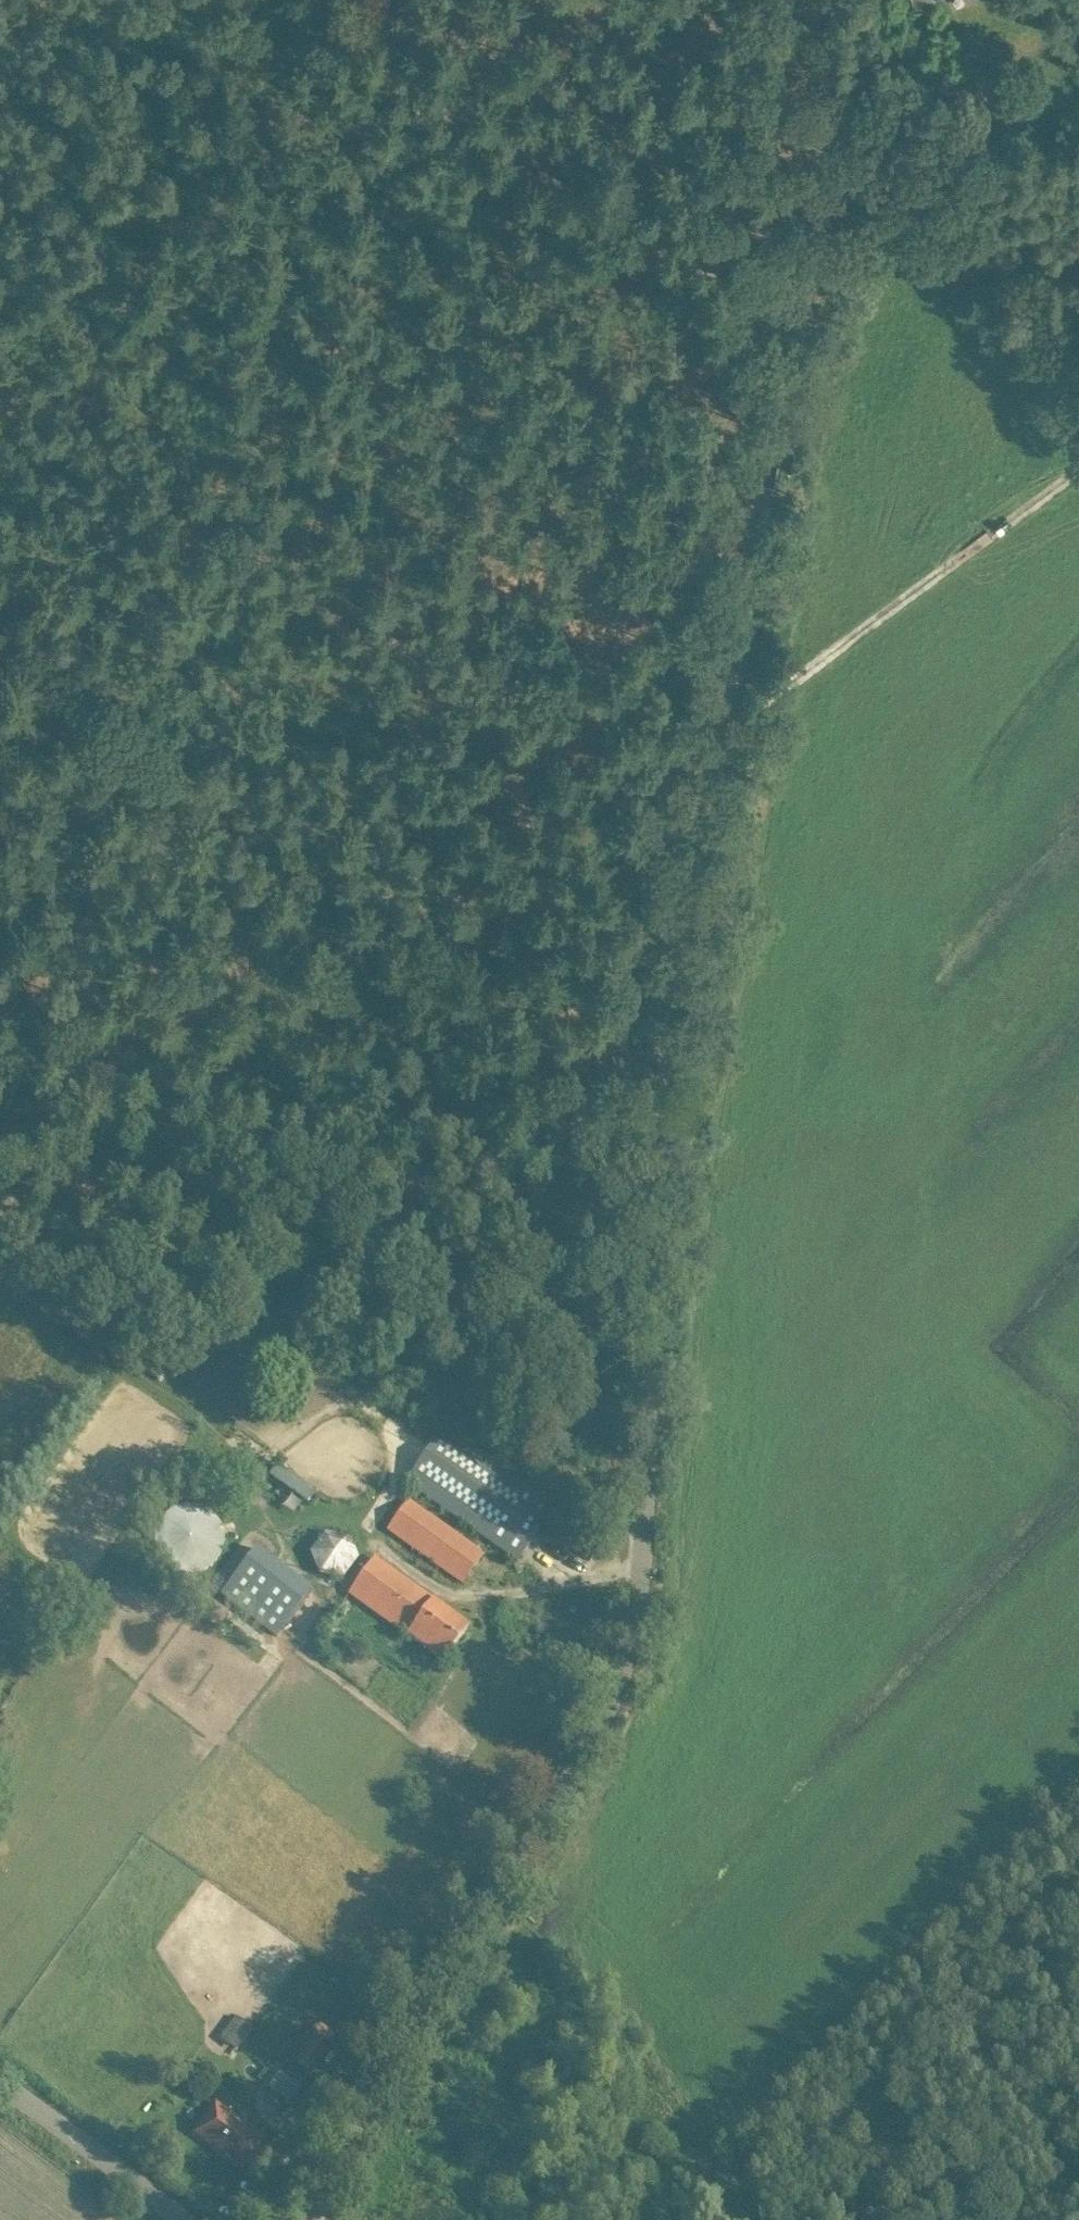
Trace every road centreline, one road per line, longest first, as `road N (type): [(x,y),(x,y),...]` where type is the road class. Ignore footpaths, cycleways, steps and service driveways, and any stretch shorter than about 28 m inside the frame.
road 1 (unclassified): [(312,2219),(384,2064),(449,1952),(598,1729),(630,1638),(643,1554),(651,1400),(656,1099),(835,102),(831,67),(790,0)]
road 2 (track): [(718,735),(1078,469)]
road 3 (unclassified): [(181,2219),(0,2083)]

